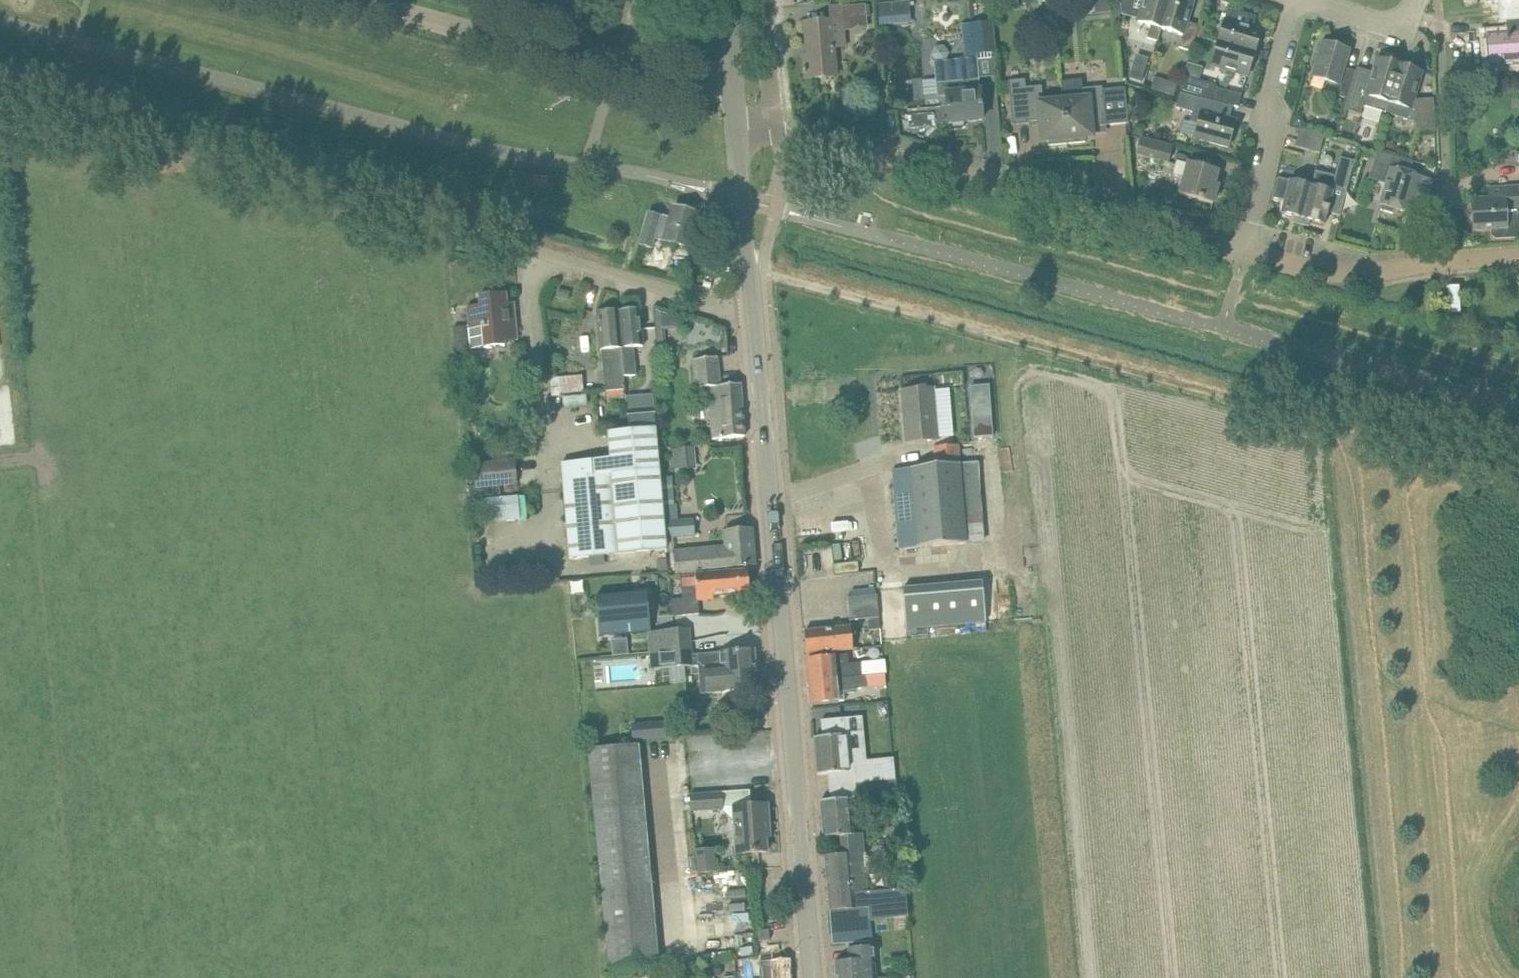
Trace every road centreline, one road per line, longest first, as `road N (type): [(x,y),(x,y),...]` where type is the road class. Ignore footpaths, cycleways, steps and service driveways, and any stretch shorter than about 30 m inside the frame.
road 1 (track): [(751,274),(1518,476)]
road 2 (unclassified): [(755,319),(510,243),(0,106)]
road 3 (tertiary): [(814,977),(755,319)]
road 4 (unclassified): [(776,129),(874,163),(906,156),(1244,254)]
road 5 (unclassified): [(631,74),(357,0)]
road 6 (unclassified): [(1244,254),(1310,270),(1364,273),(1518,253)]
road 7 (residential): [(1244,254),(1272,149),(1269,87),(1293,0)]
road 8 (tertiary): [(755,319),(737,130)]
road 9 (residential): [(776,129),(762,0)]
road 10 (residential): [(1306,0),(1391,26),(1403,22),(1415,0)]

